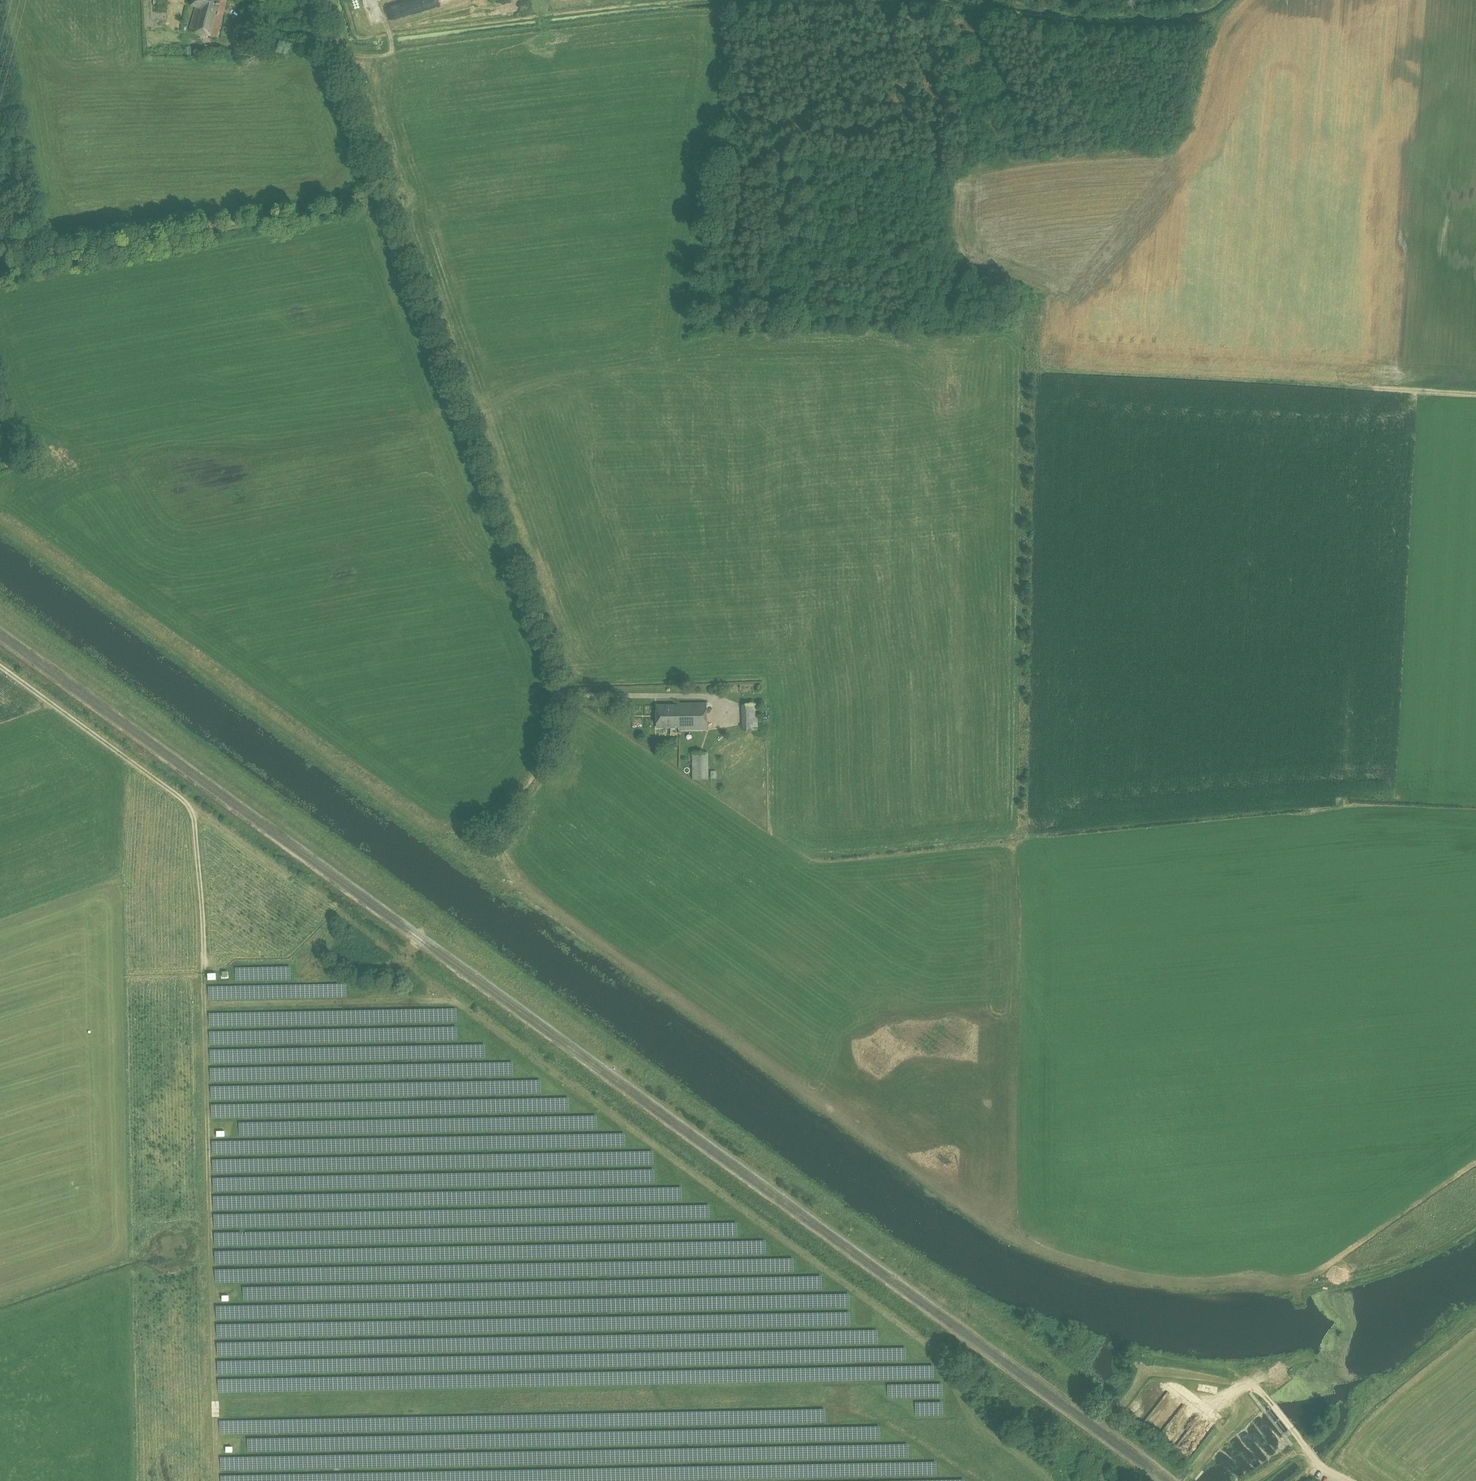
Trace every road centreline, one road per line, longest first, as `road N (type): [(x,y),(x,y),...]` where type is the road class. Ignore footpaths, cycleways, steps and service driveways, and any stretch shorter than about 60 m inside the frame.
road 1 (unclassified): [(481,847),(531,783),(550,742),(552,680),(386,217),(318,0)]
road 2 (track): [(0,668),(279,870)]
road 3 (track): [(187,804),(205,957)]
road 4 (unclassified): [(1351,1480),(1320,1464),(1256,1384)]

